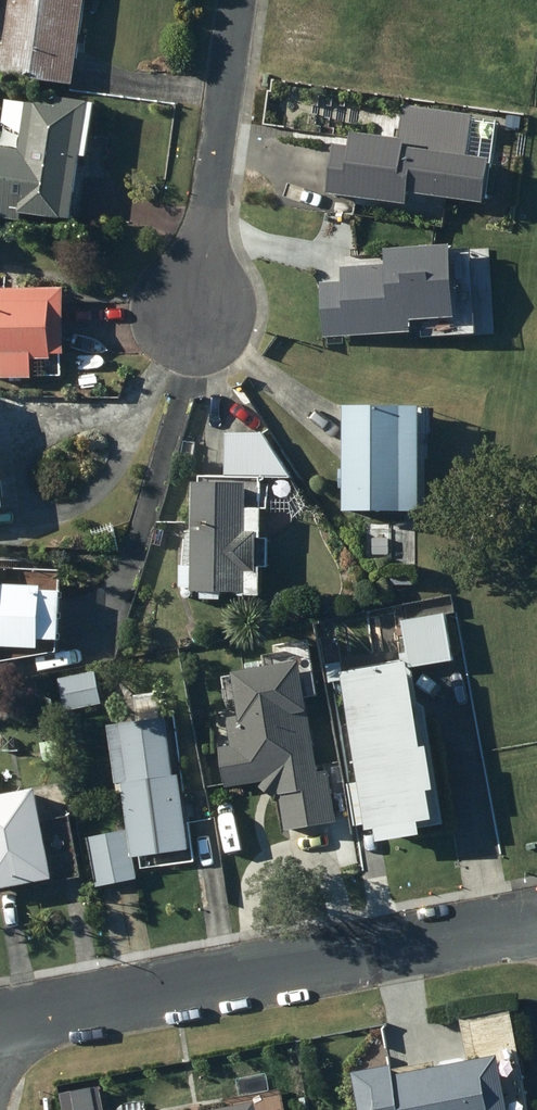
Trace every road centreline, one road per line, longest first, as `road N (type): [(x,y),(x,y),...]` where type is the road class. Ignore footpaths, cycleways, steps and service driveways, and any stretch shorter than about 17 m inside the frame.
road 1 (residential): [(0,1024),(536,922)]
road 2 (residential): [(236,0),(193,313)]

